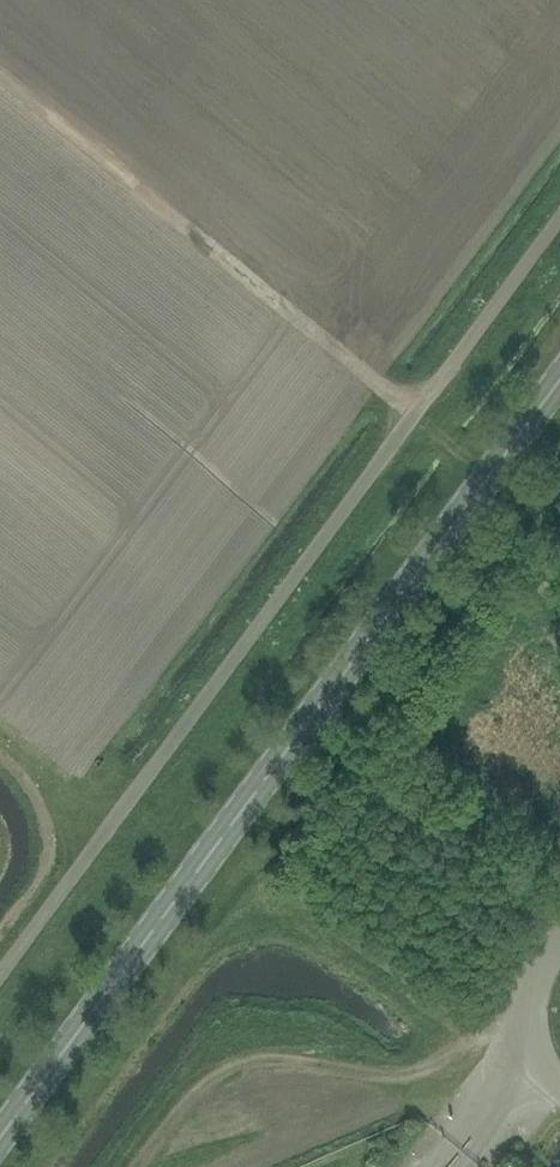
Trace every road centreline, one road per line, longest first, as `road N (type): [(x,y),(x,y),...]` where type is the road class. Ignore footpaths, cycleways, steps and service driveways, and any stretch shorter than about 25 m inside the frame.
road 1 (primary): [(0,1138),(559,381)]
road 2 (unclassified): [(0,977),(559,221)]
road 3 (track): [(274,305),(559,531)]
road 4 (unclassified): [(559,1094),(531,1062),(524,1037),(527,1005),(559,943)]

